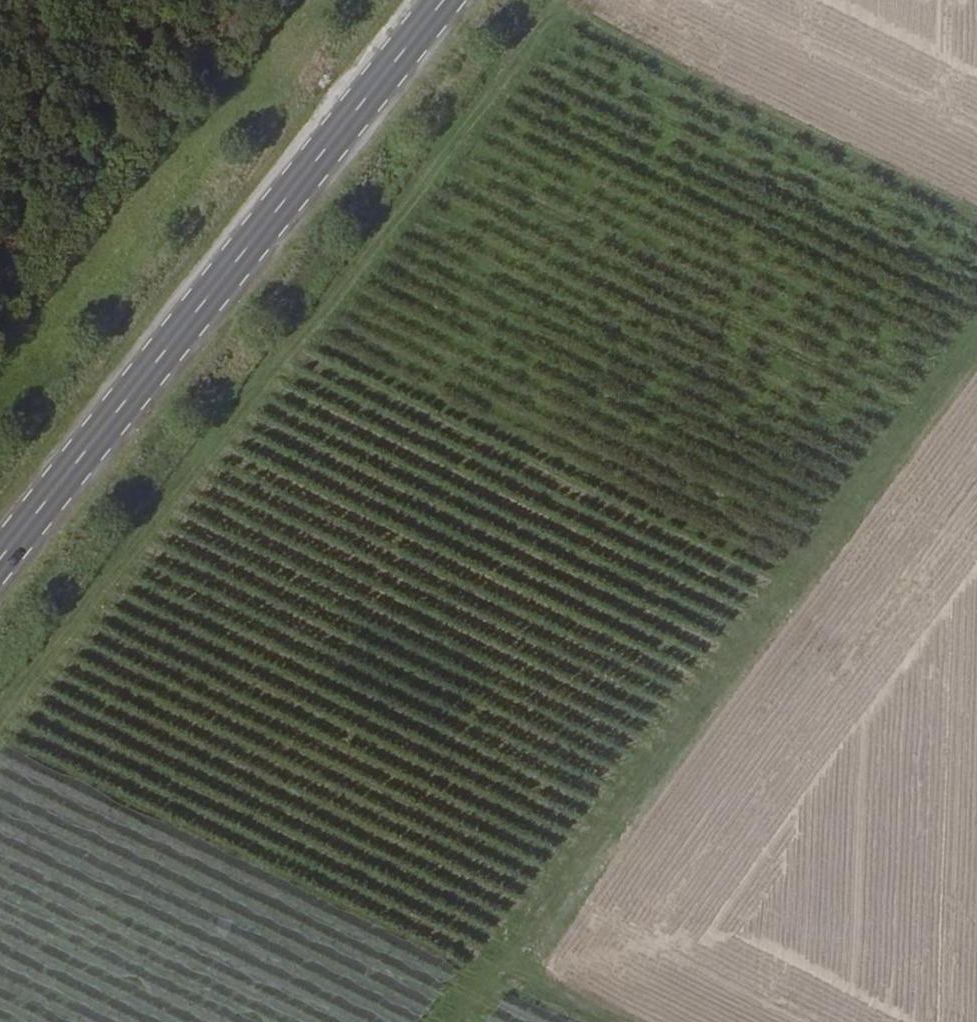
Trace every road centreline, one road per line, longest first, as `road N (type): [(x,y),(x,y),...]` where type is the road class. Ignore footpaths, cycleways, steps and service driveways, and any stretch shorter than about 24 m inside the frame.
road 1 (primary): [(444,0),(0,559)]

